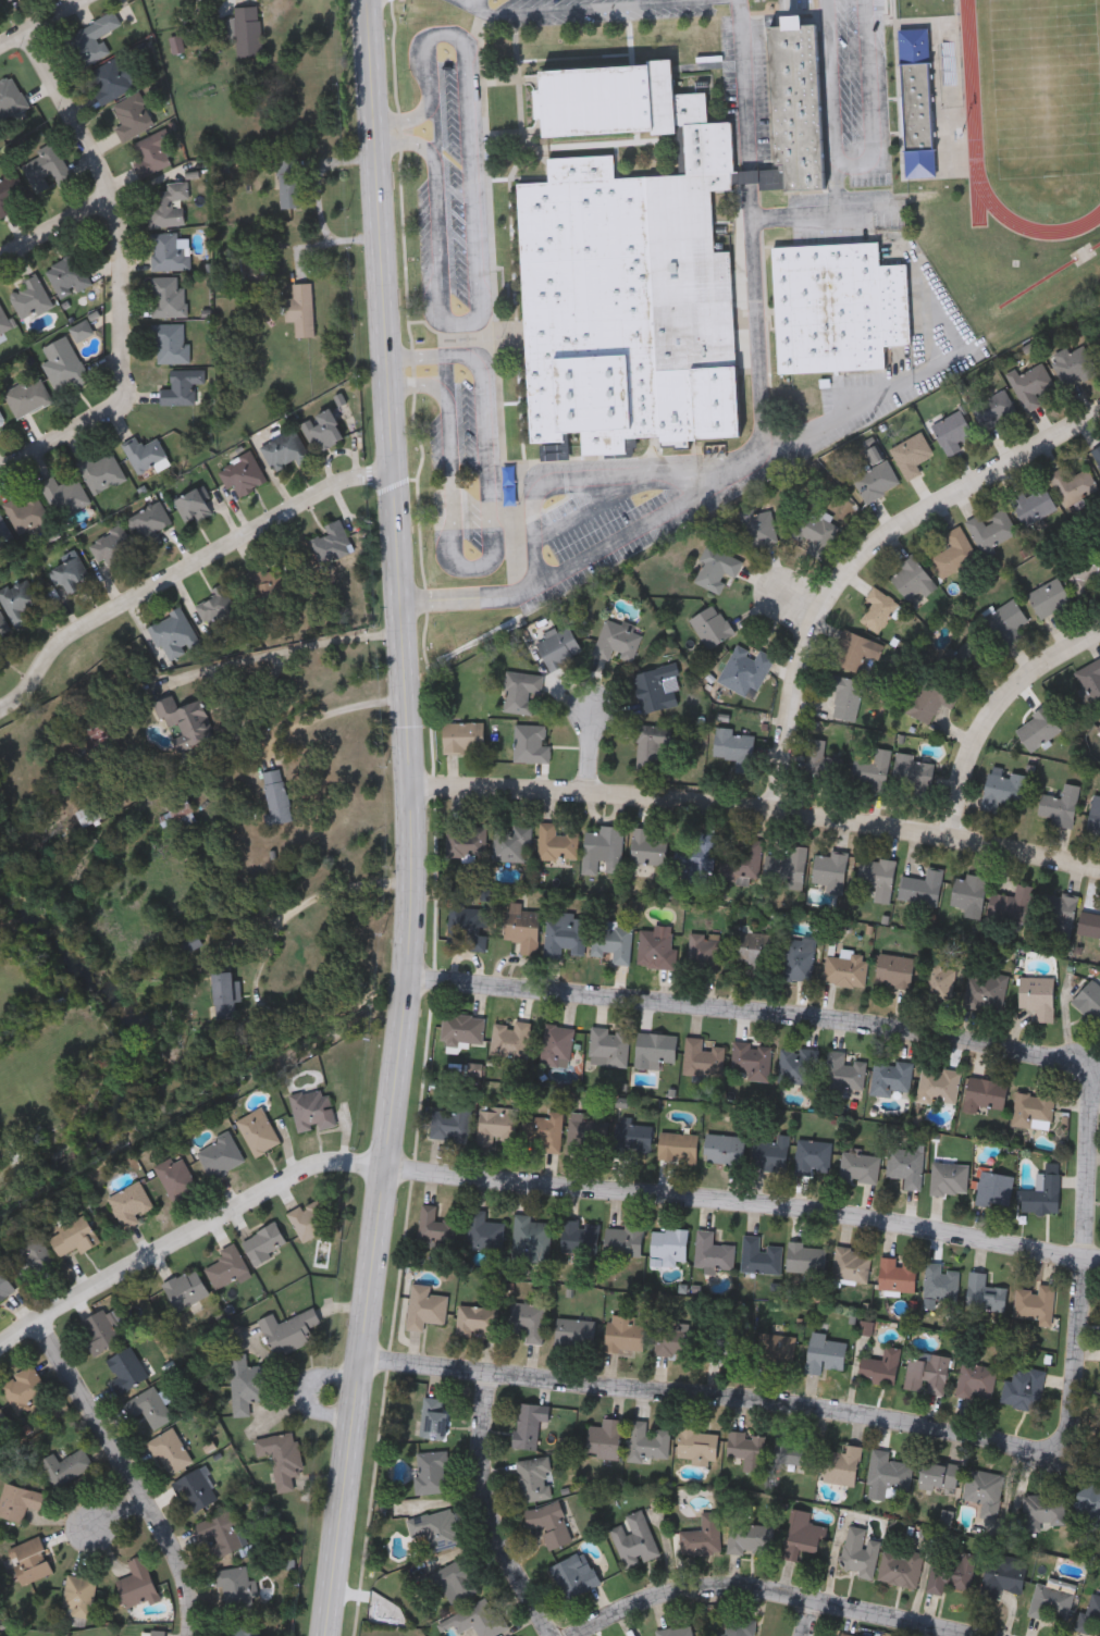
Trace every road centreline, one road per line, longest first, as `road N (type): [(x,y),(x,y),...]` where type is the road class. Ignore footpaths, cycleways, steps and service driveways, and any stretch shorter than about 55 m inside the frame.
road 1 (secondary): [(323,1635),(415,883),(371,0)]
road 2 (residential): [(384,1168),(1099,1257)]
road 3 (residential): [(1055,1457),(904,1427),(359,1361)]
road 4 (residential): [(415,790),(700,803),(1099,874)]
road 5 (residential): [(409,977),(899,1029),(1090,1071)]
road 6 (residential): [(776,813),(808,633),(848,571),(904,523),(1099,414)]
road 7 (residential): [(394,462),(337,481),(75,631),(48,655),(26,694),(0,710)]
road 8 (residential): [(0,1355),(304,1183),(384,1168)]
road 9 (residential): [(23,32),(121,221),(124,404)]
road 10 (residential): [(1090,1071),(1084,1255),(1055,1457)]
road 11 (residential): [(583,1635),(695,1595),(815,1603),(951,1635)]
road 12 (residential): [(37,1330),(169,1548),(187,1635)]
road 13 (residential): [(952,844),(977,744),(999,709),(1048,666),(1099,637)]
road 14 (residential): [(490,1383),(490,1494),(502,1542),(550,1635)]
road 15 (residential): [(124,404),(0,472)]
road 16 (residential): [(114,202),(0,262)]

